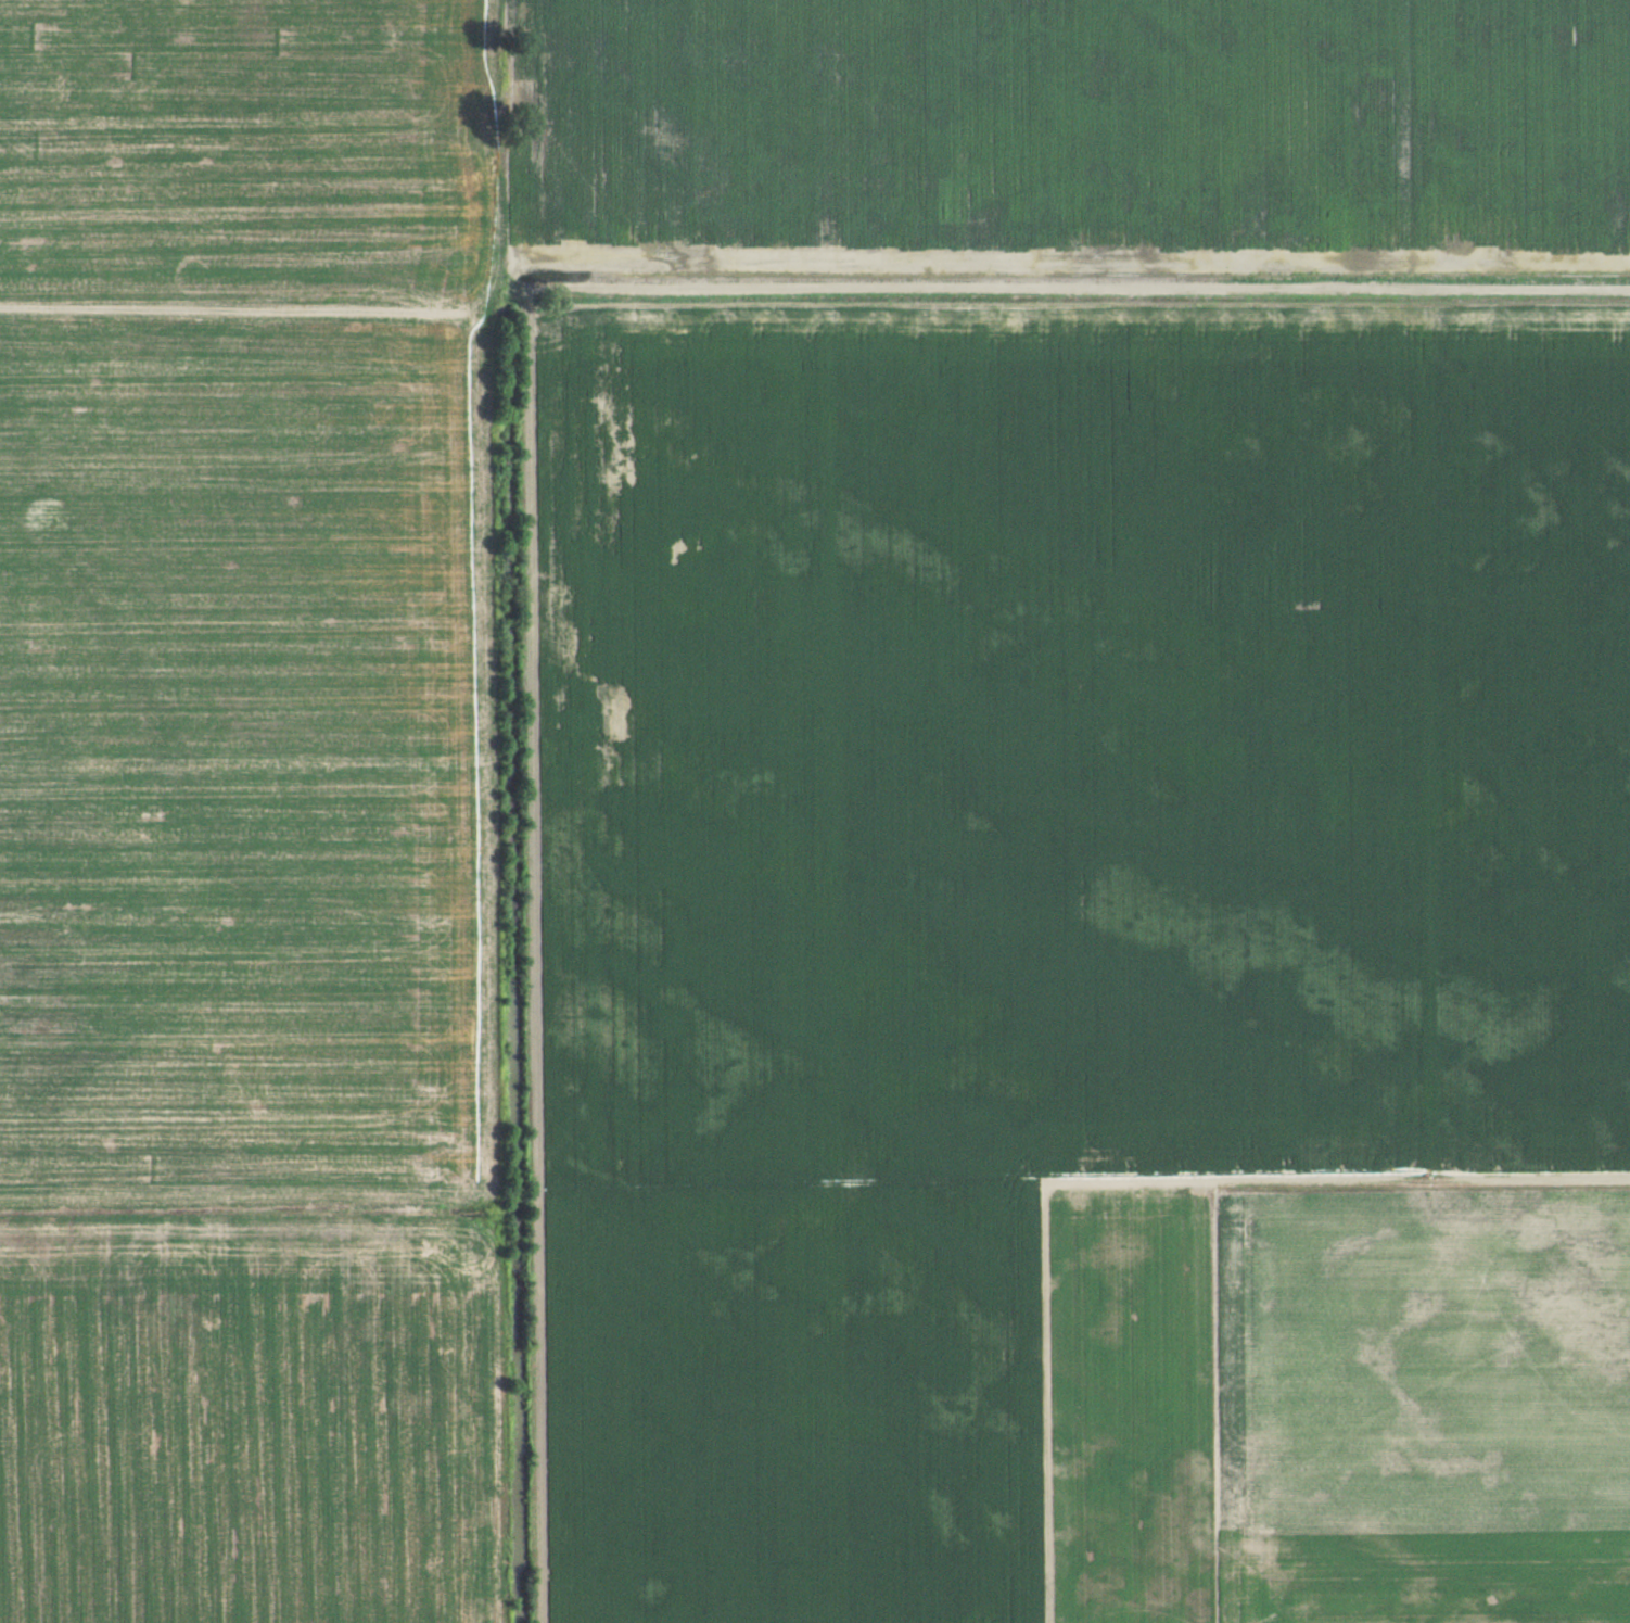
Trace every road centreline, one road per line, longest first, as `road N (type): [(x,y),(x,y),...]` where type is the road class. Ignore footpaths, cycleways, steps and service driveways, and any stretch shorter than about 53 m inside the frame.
road 1 (residential): [(0,293),(1629,294)]
road 2 (track): [(998,183),(995,0)]

